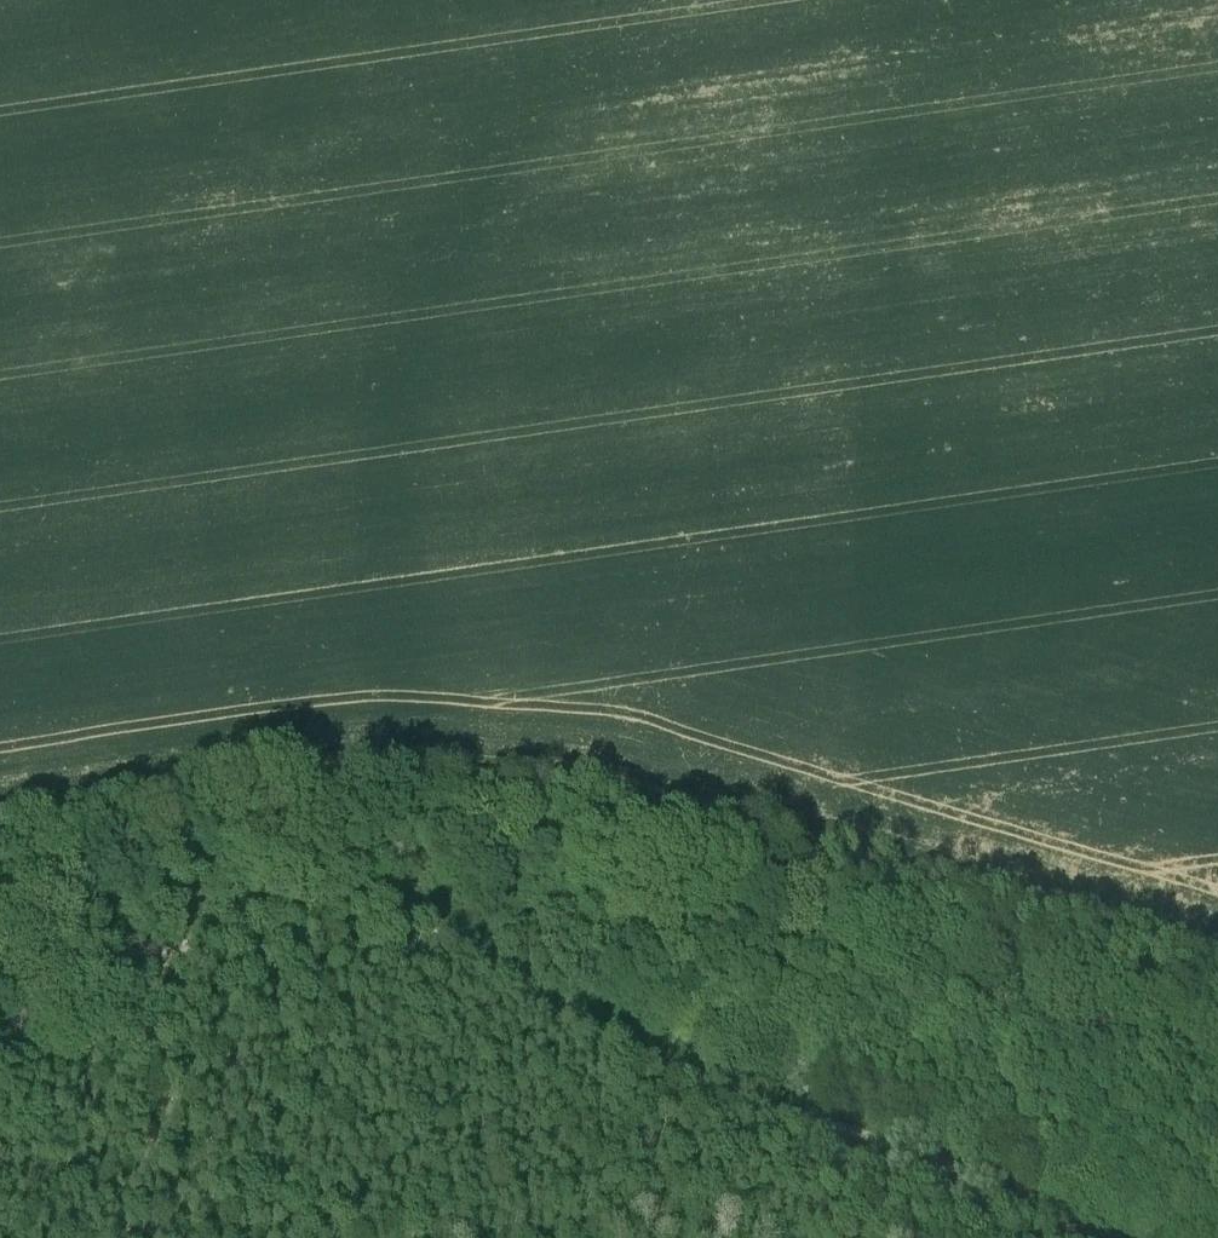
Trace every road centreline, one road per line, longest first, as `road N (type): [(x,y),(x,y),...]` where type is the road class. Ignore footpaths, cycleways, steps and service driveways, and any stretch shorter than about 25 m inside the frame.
road 1 (track): [(0,1105),(105,1001),(173,951),(256,911),(346,896),(406,917),(521,999),(617,1050),(980,1183),(1091,1237)]

